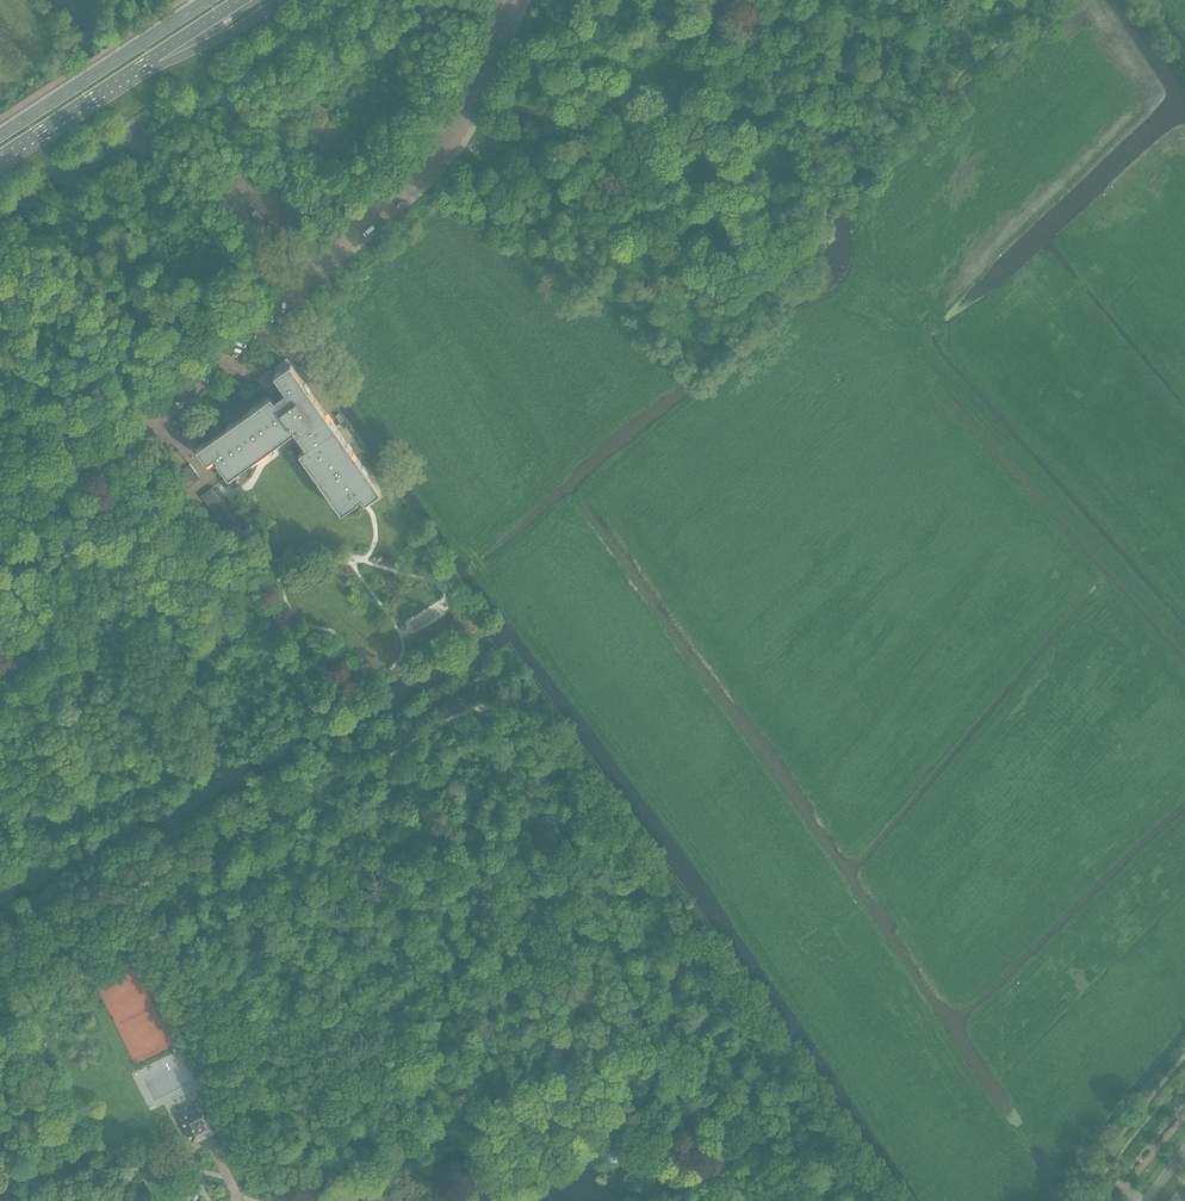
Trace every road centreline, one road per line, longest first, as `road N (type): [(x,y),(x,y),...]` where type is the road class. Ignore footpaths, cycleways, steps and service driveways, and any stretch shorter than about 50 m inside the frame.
road 1 (residential): [(153,410),(431,165),(456,133),(516,0)]
road 2 (primary): [(209,0),(0,135)]
road 3 (unclassified): [(0,540),(153,410)]
road 4 (primary): [(137,72),(193,53),(288,0)]
road 5 (primary): [(0,161),(137,72)]
road 6 (primary): [(137,72),(249,0)]

